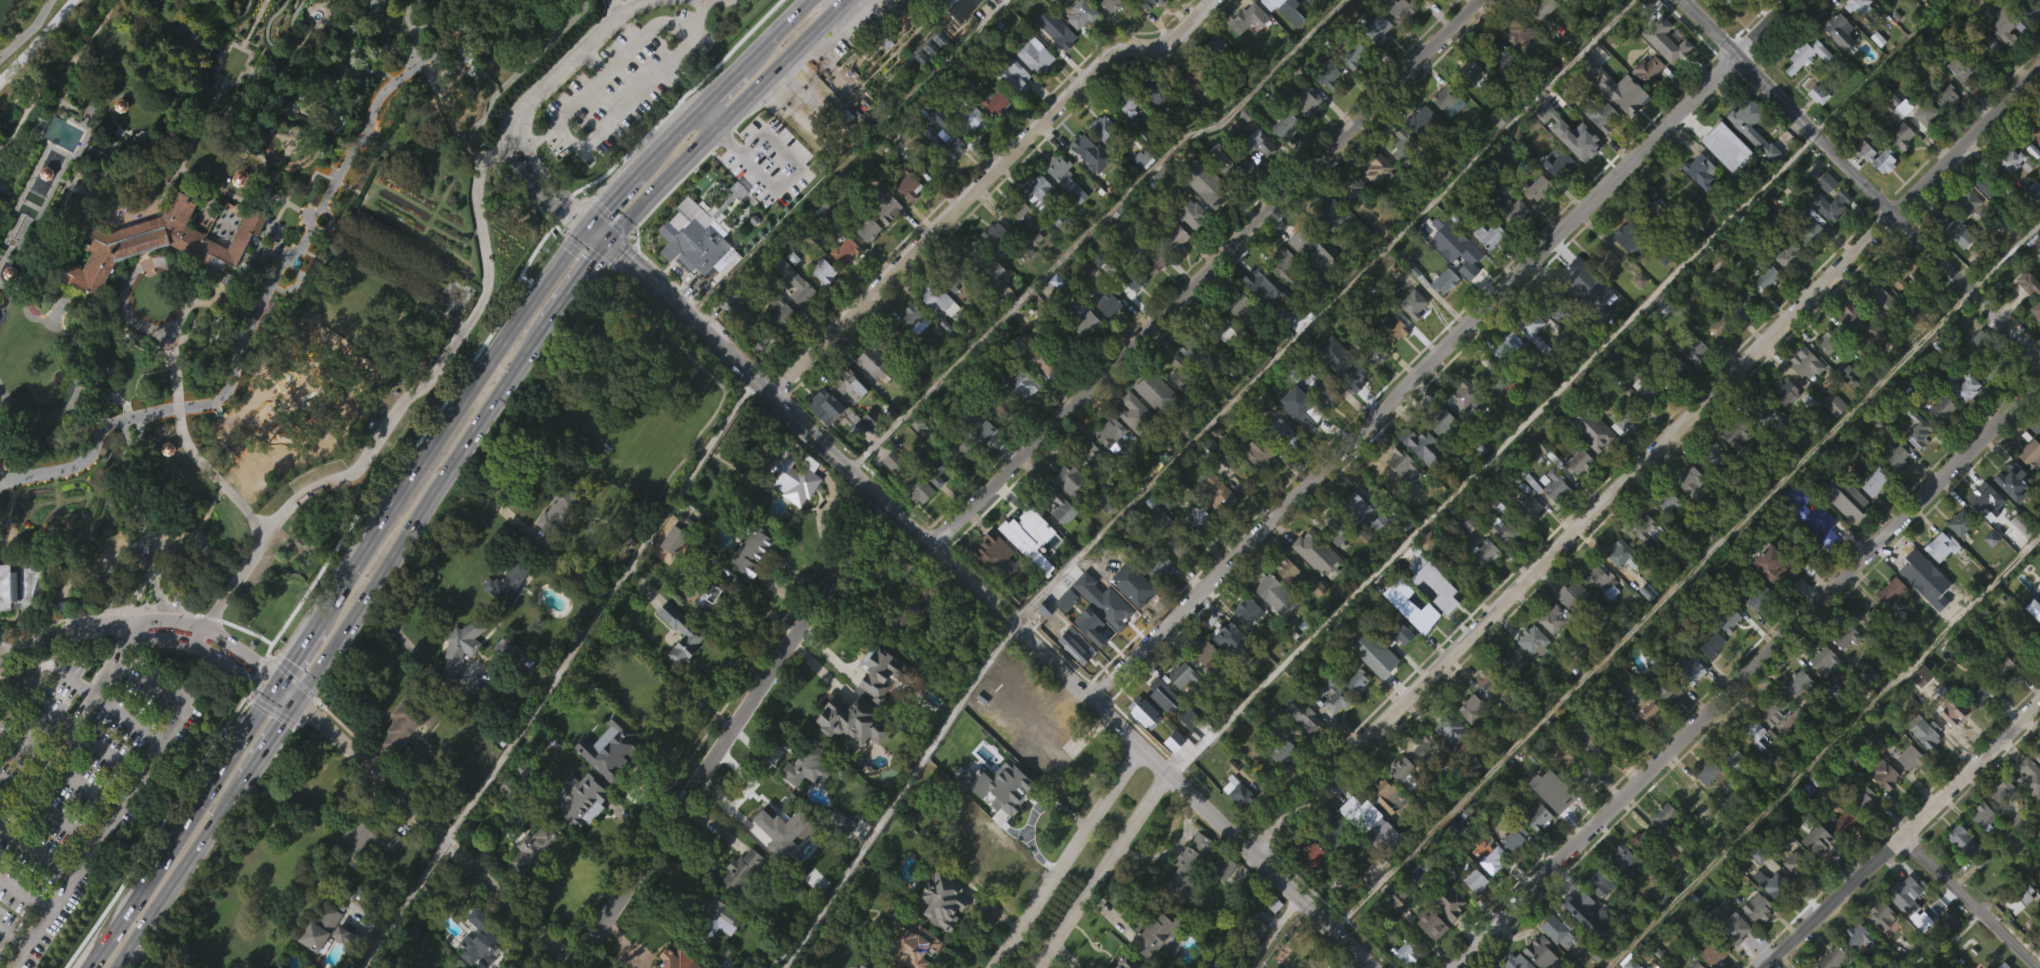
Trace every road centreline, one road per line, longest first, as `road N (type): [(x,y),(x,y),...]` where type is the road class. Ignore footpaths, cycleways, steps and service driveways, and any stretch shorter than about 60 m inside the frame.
road 1 (primary): [(118,967),(583,274),(845,0)]
road 2 (primary): [(809,0),(562,256),(89,967)]
road 3 (residential): [(1256,857),(2039,70)]
road 4 (residential): [(1091,700),(1791,0)]
road 5 (tertiary): [(1451,967),(2039,379)]
road 6 (residential): [(932,547),(1478,0)]
road 7 (tertiary): [(1138,745),(609,243)]
road 8 (residential): [(769,393),(1109,57),(1170,38),(1210,0)]
road 9 (residential): [(576,967),(882,502)]
road 10 (residential): [(1682,0),(2039,361)]
road 11 (residential): [(276,683),(578,967)]
road 12 (residential): [(1765,967),(2039,699)]
road 13 (tertiary): [(1370,967),(1169,774)]
road 14 (residential): [(1138,745),(999,967)]
road 15 (residential): [(1039,967),(1169,774)]
road 16 (residential): [(1900,837),(2038,967)]

